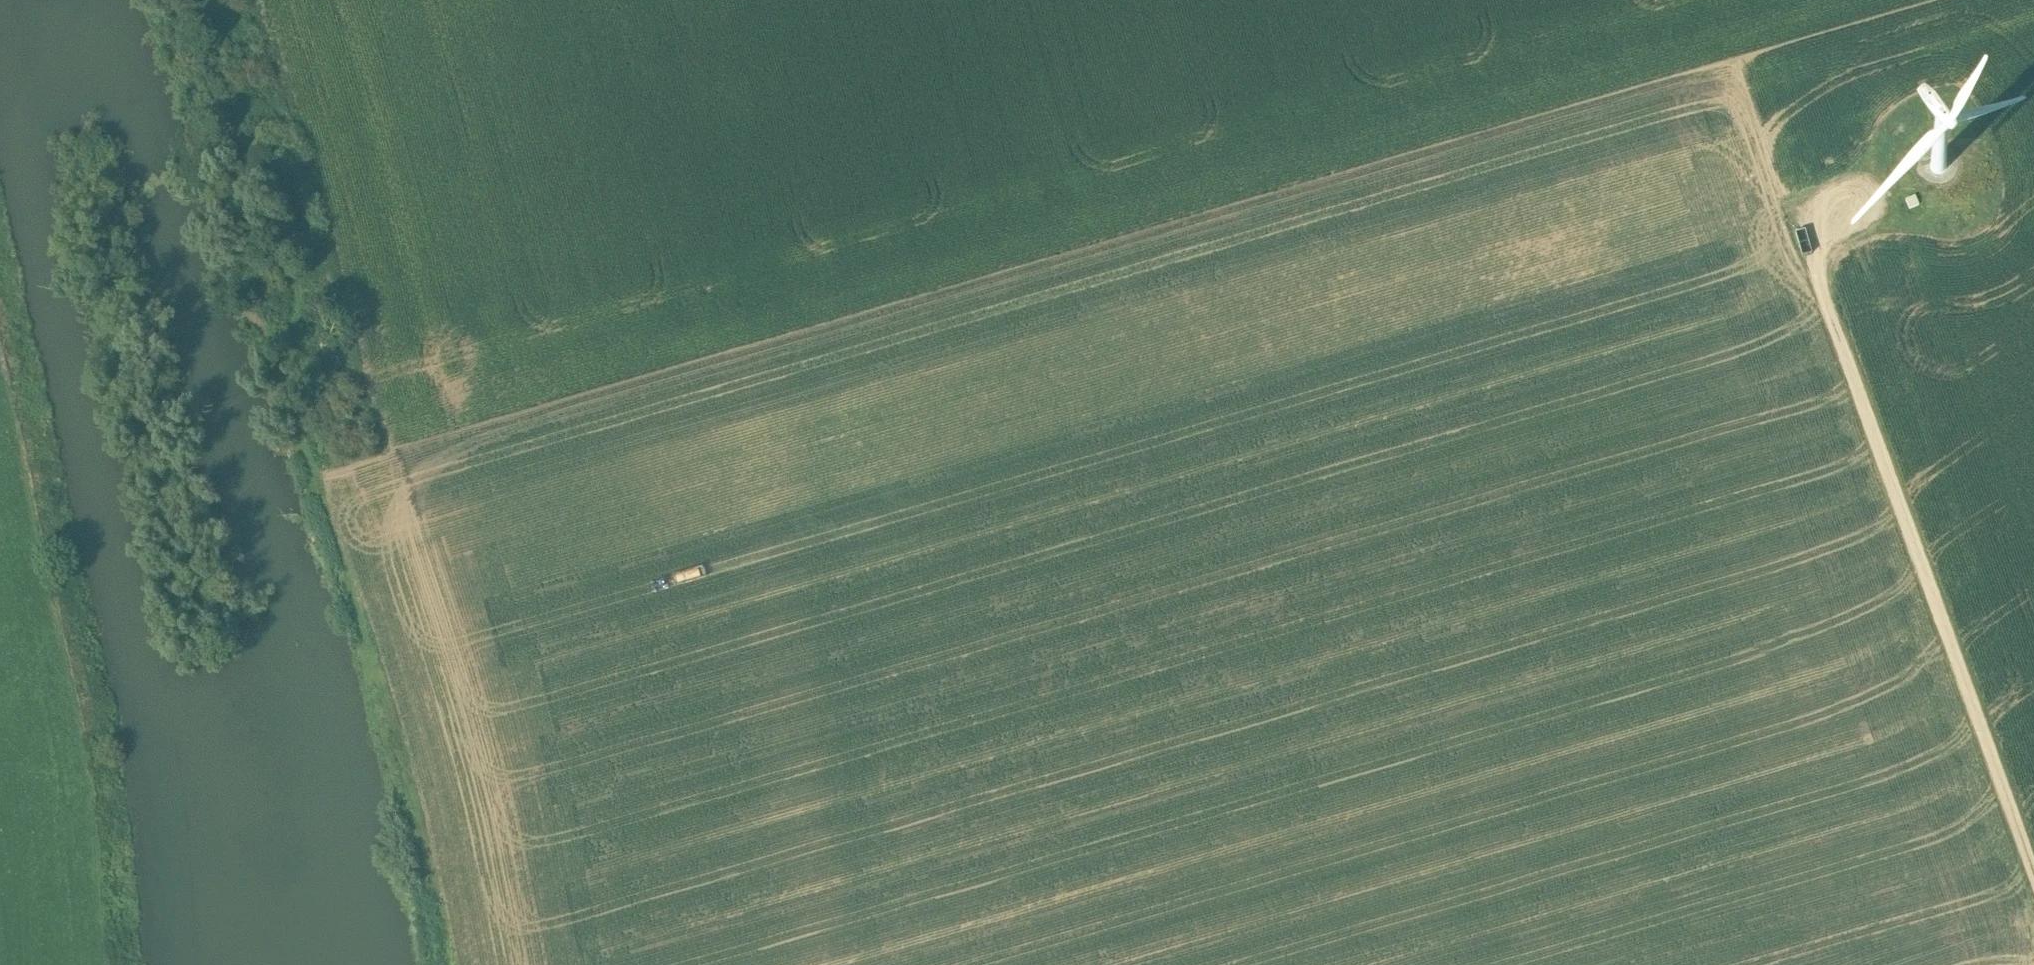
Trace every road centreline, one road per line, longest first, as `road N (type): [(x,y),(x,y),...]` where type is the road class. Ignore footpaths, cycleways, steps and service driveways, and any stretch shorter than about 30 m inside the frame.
road 1 (track): [(2033,877),(1803,242)]

